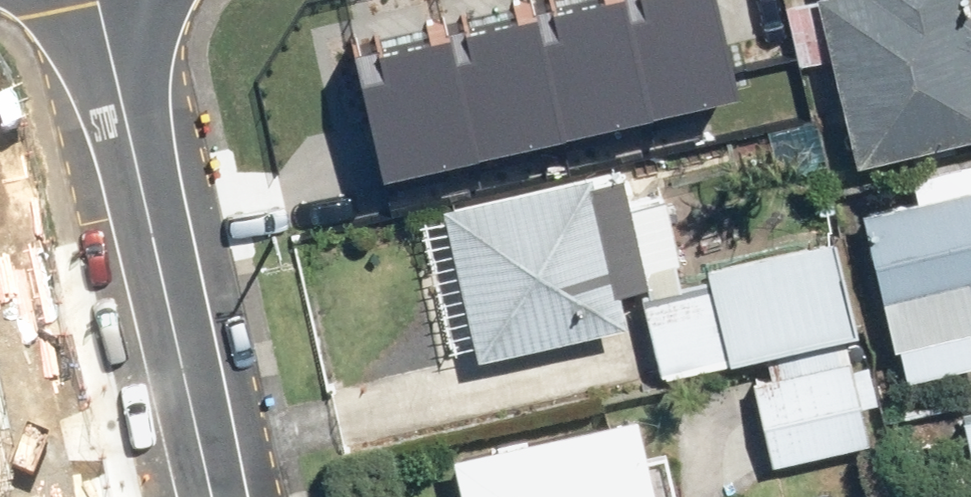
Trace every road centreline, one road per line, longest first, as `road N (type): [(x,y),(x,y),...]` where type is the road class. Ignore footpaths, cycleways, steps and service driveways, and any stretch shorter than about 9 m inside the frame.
road 1 (residential): [(217,496),(101,0)]

